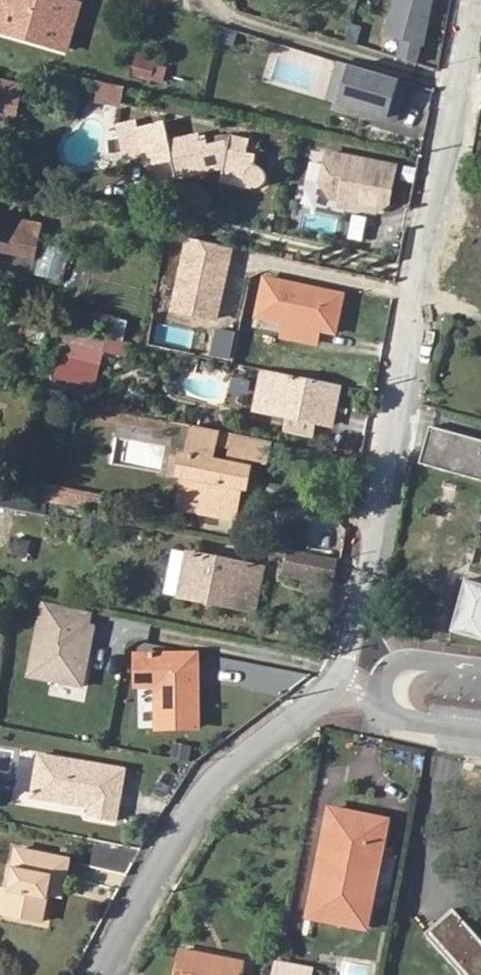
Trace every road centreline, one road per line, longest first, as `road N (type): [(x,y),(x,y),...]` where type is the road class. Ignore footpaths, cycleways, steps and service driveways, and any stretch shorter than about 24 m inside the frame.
road 1 (residential): [(101,974),(205,778),(345,683),(477,0)]
road 2 (residential): [(480,730),(398,717),(384,696),(397,667),(429,661),(480,669)]

